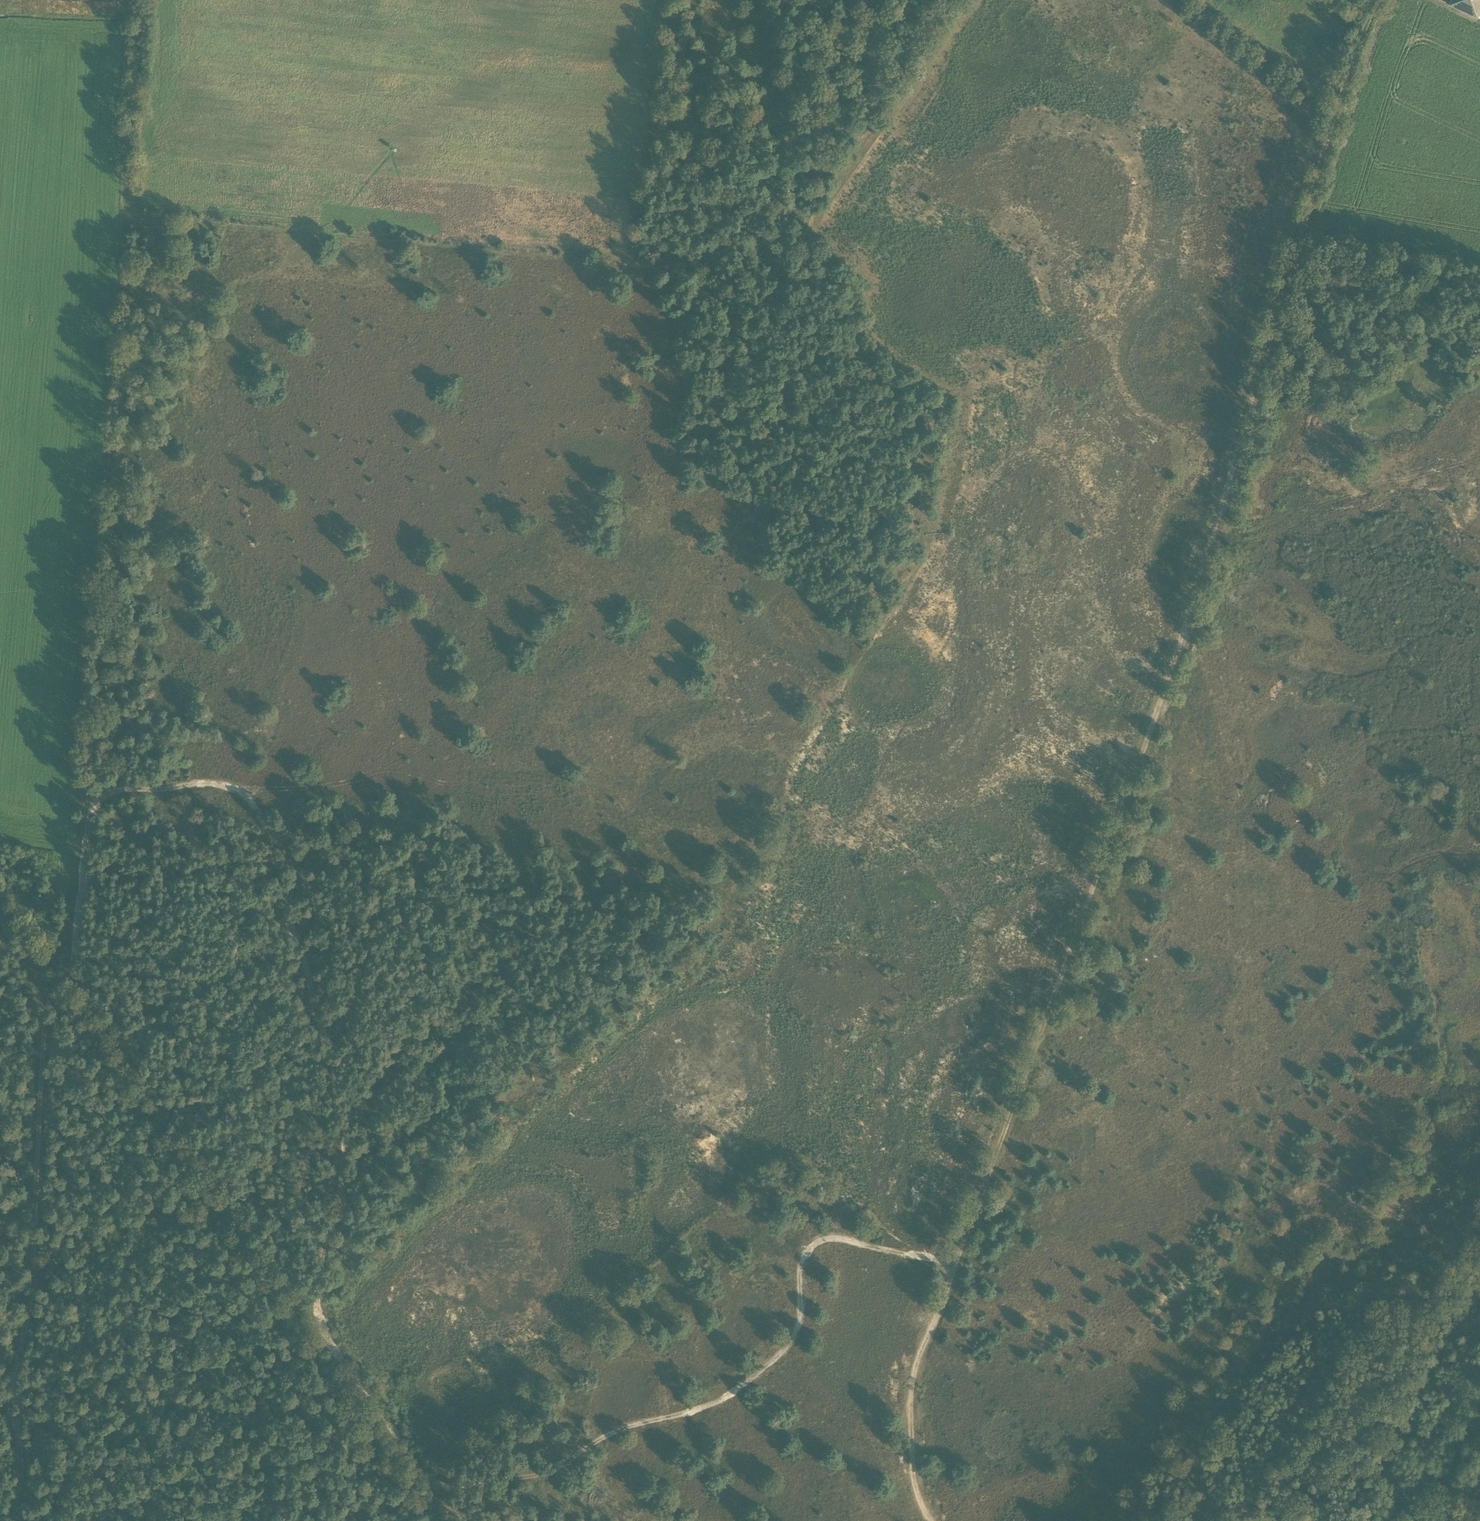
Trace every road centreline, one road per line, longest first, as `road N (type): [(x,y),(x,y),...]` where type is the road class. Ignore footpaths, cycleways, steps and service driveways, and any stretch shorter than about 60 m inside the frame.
road 1 (track): [(8,1520),(49,1001),(76,967),(90,813),(115,786),(147,783),(225,788),(249,803),(283,857),(293,945),(344,1097),(340,1188),(316,1302),(323,1328),(447,1496)]
road 2 (track): [(955,1262),(1155,721),(1343,92),(1378,0)]
road 3 (track): [(447,1496),(500,1492),(563,1452),(730,1400),(794,1334),(808,1244),(829,1235),(955,1262)]
road 4 (track): [(931,1520),(911,1463),(910,1385),(955,1262)]

